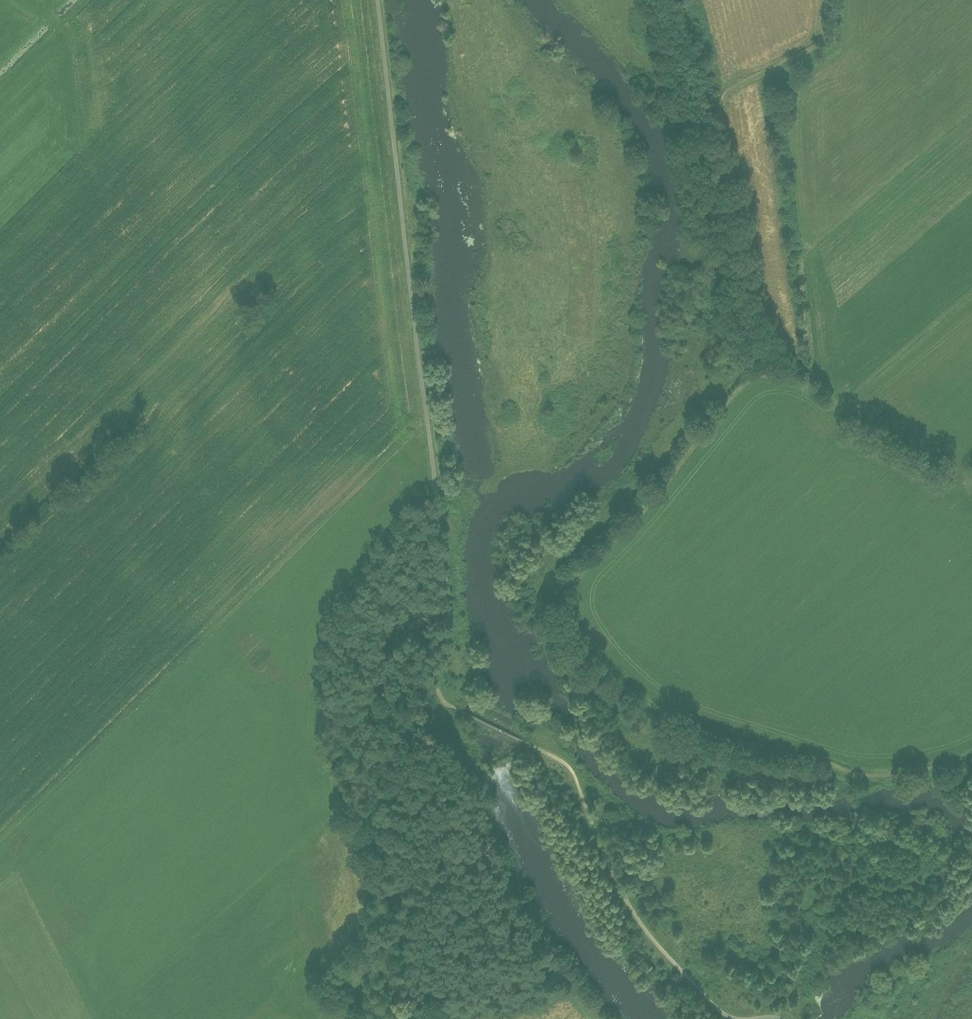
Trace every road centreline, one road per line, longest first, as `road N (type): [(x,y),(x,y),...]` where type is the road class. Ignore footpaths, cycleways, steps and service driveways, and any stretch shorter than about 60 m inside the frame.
road 1 (track): [(0,566),(145,428)]

